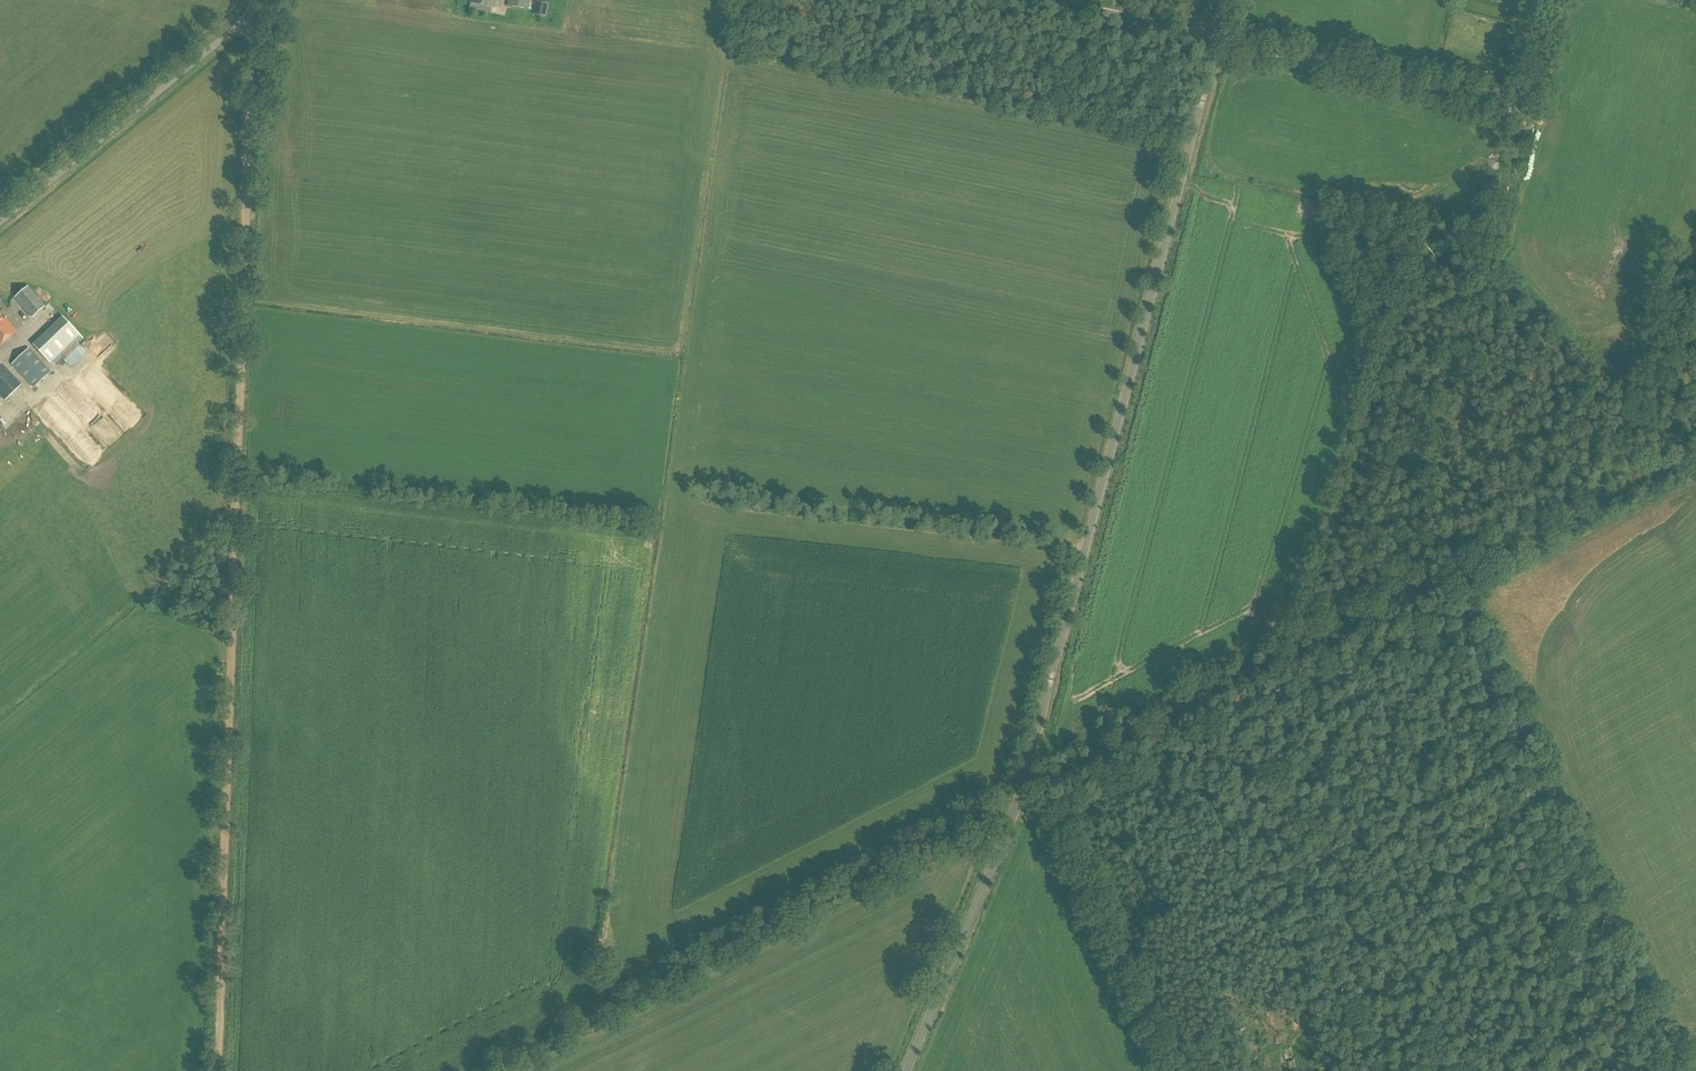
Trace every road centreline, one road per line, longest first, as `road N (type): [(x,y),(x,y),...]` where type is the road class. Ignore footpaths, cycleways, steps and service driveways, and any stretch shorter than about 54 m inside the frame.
road 1 (unclassified): [(909,1070),(1020,806),(1221,43)]
road 2 (track): [(206,1070),(255,16)]
road 3 (track): [(1695,456),(1020,806)]
road 4 (track): [(1554,0),(1523,113),(1221,43)]
road 5 (unclassified): [(0,225),(255,16)]
road 6 (unclassified): [(1047,0),(1221,43)]

